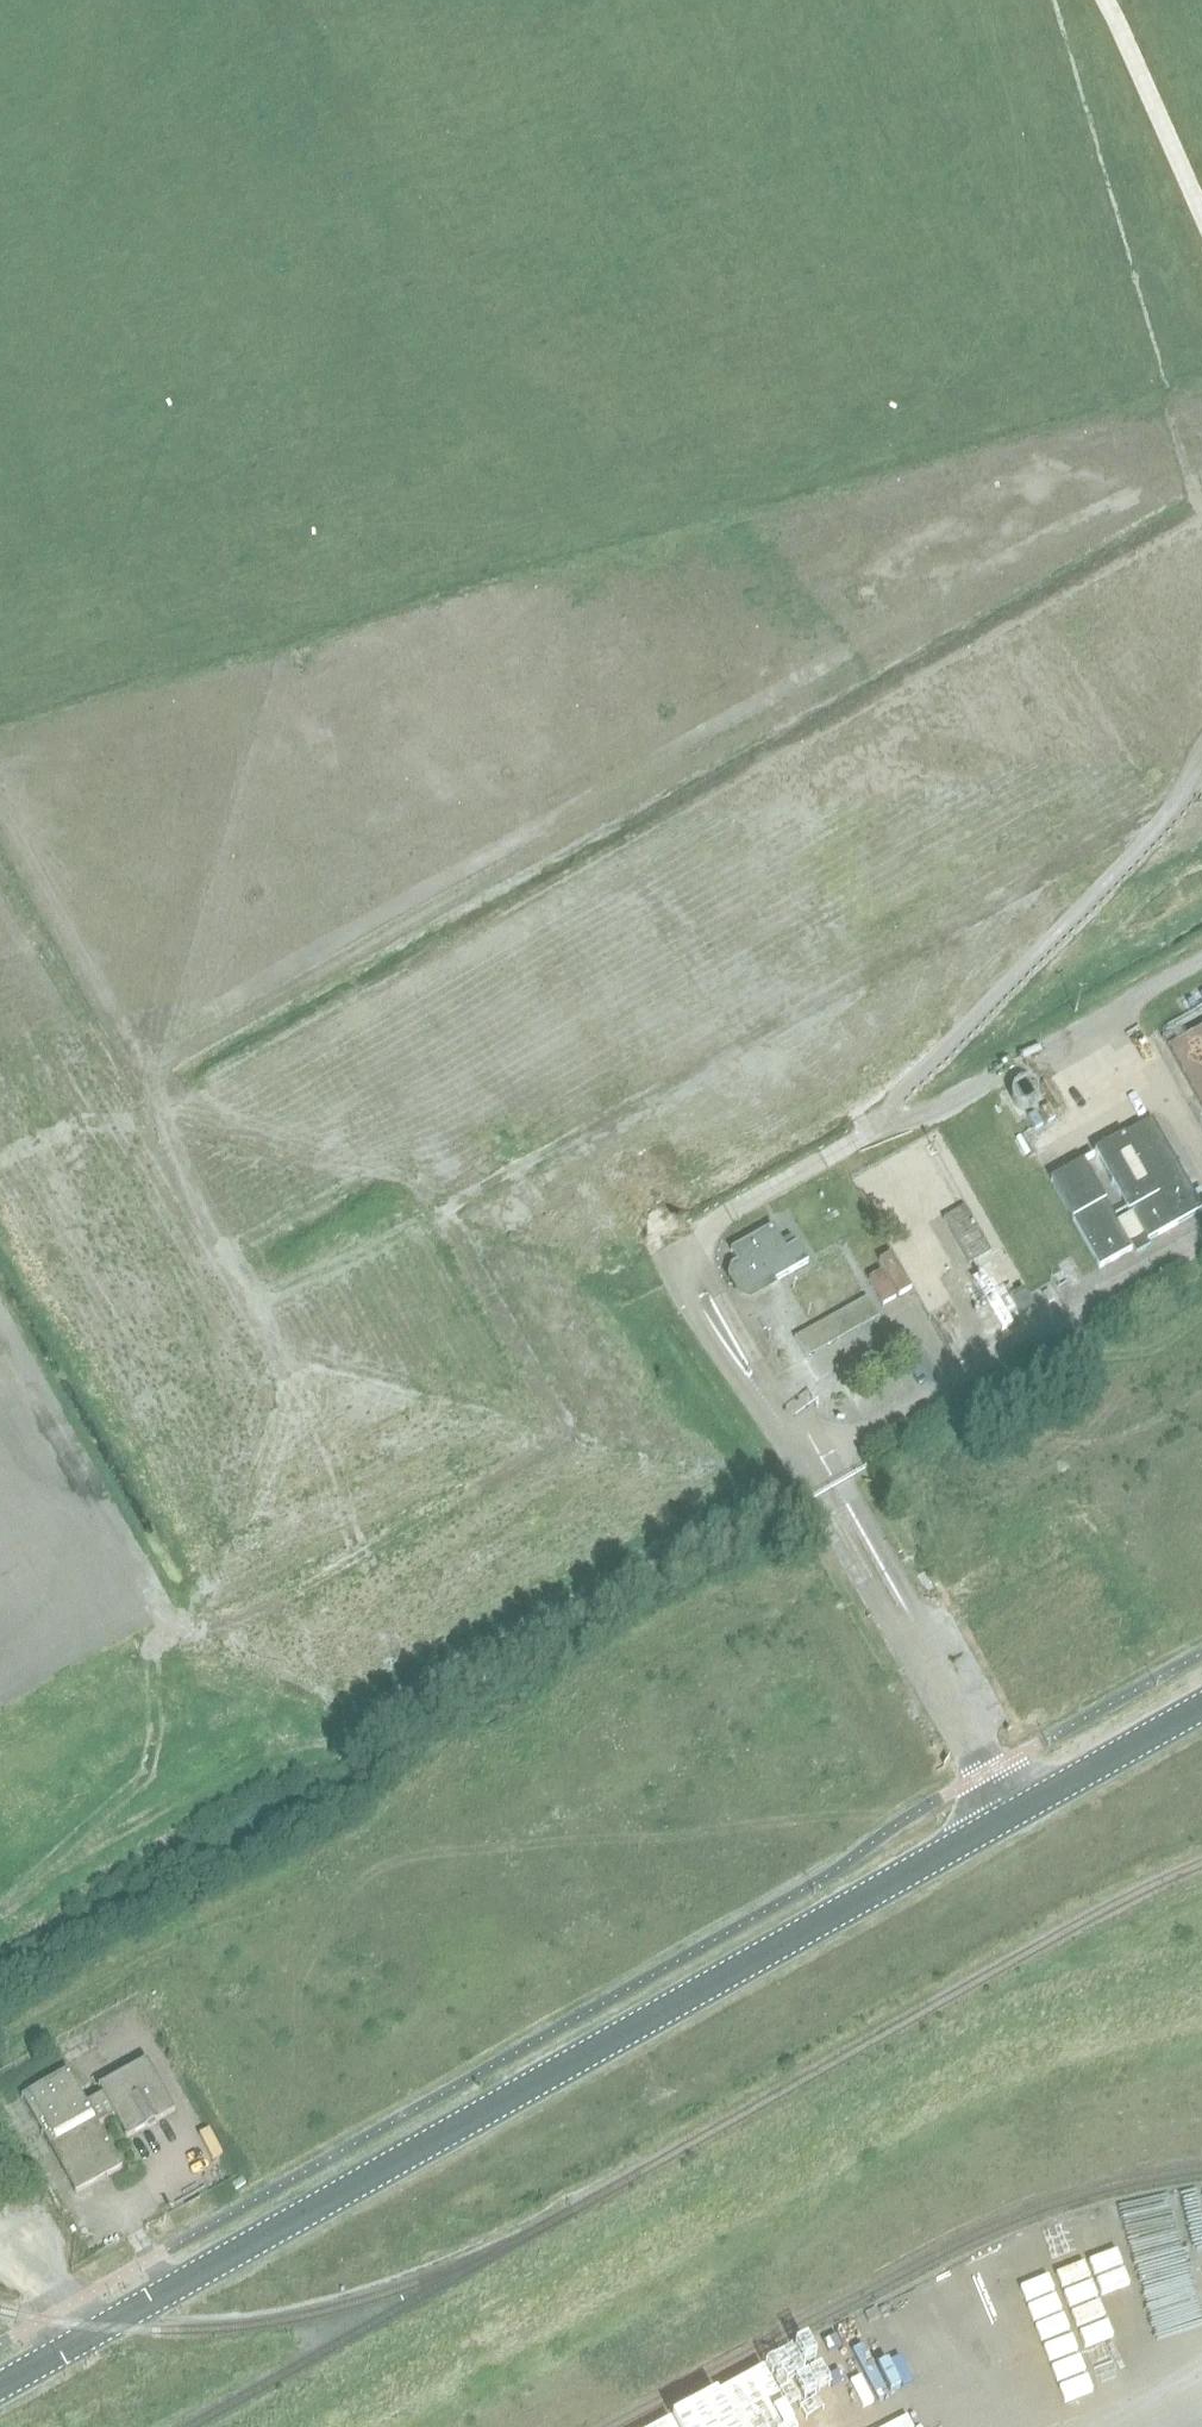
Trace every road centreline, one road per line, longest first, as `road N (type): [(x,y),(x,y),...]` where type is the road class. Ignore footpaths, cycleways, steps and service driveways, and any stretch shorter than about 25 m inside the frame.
road 1 (unclassified): [(86,2338),(1201,1706)]
road 2 (track): [(905,1099),(1201,764)]
road 3 (track): [(1201,170),(1110,0)]

